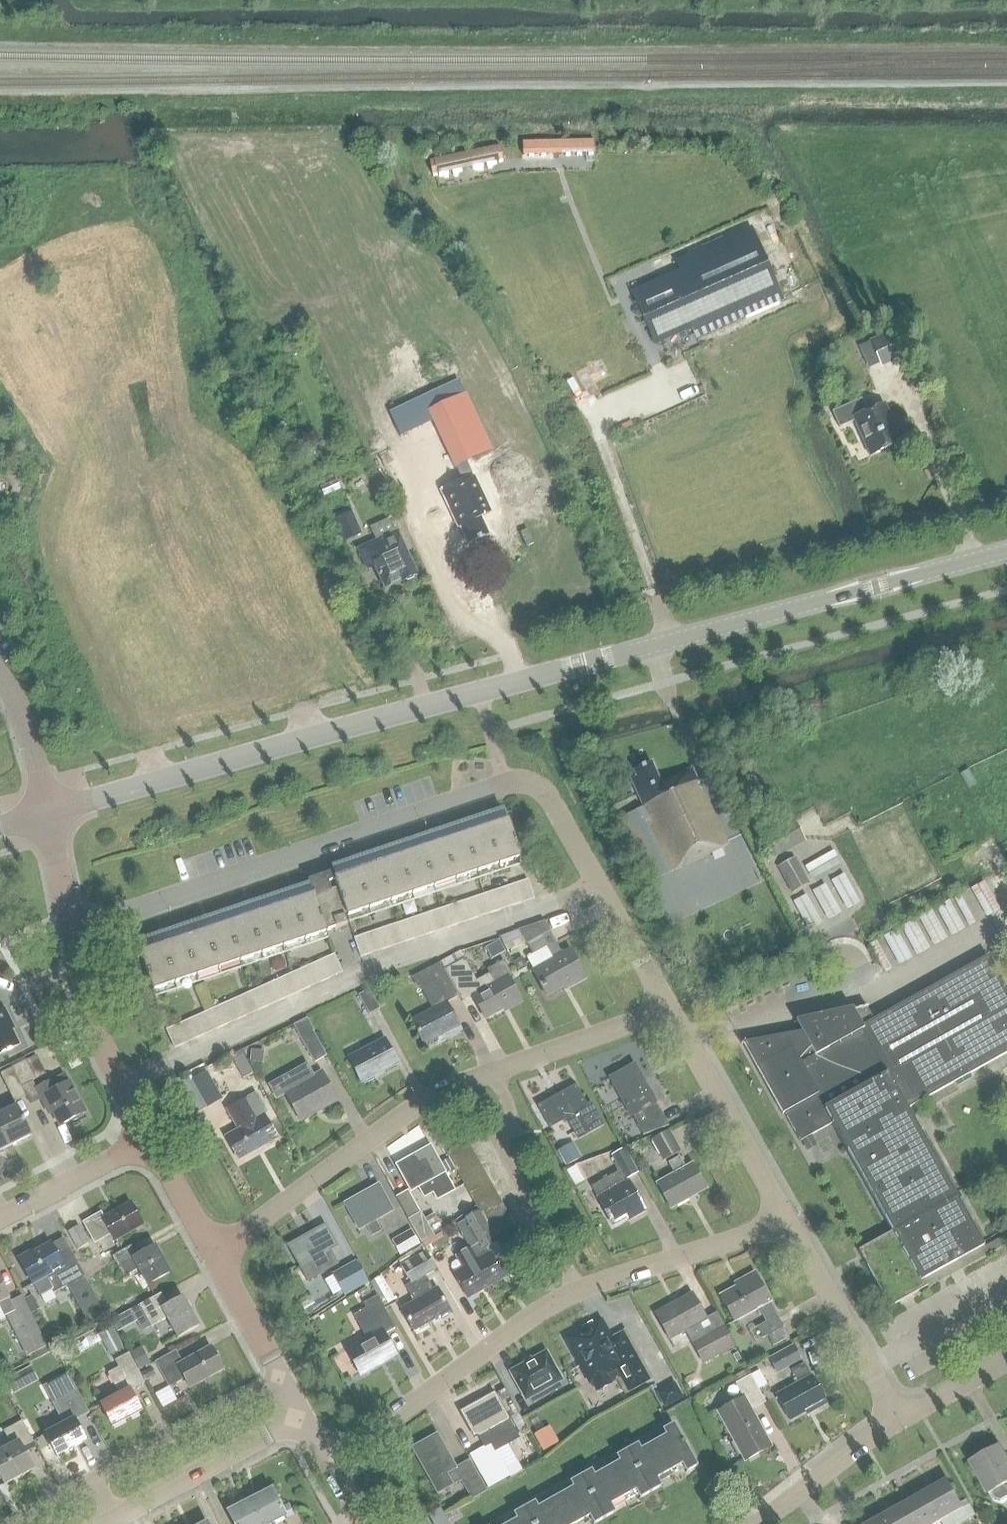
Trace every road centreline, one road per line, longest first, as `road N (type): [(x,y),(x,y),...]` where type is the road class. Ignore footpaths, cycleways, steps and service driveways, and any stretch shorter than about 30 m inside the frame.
road 1 (unclassified): [(670,1009),(555,803),(535,787),(504,783),(70,933)]
road 2 (tertiary): [(50,812),(594,663)]
road 3 (residential): [(330,1460),(547,1308),(789,1219)]
road 4 (residential): [(212,1250),(441,1093),(670,1009)]
road 5 (tertiary): [(1006,551),(594,663)]
road 6 (unclassified): [(789,1219),(670,1009)]
road 7 (unclassified): [(895,1421),(789,1219)]
road 8 (residential): [(115,1523),(303,1413)]
road 9 (residential): [(91,1477),(282,1376)]
road 10 (residential): [(0,1218),(152,1143)]
road 11 (residential): [(761,1523),(895,1421)]
road 12 (unclassified): [(123,1091),(90,1015),(70,933)]
road 13 (residential): [(282,1376),(212,1250)]
road 14 (residential): [(50,812),(15,700),(0,679)]
road 15 (residential): [(895,1421),(1006,1359)]
road 16 (residential): [(212,1250),(152,1143)]
road 17 (unclassified): [(70,933),(50,812)]

